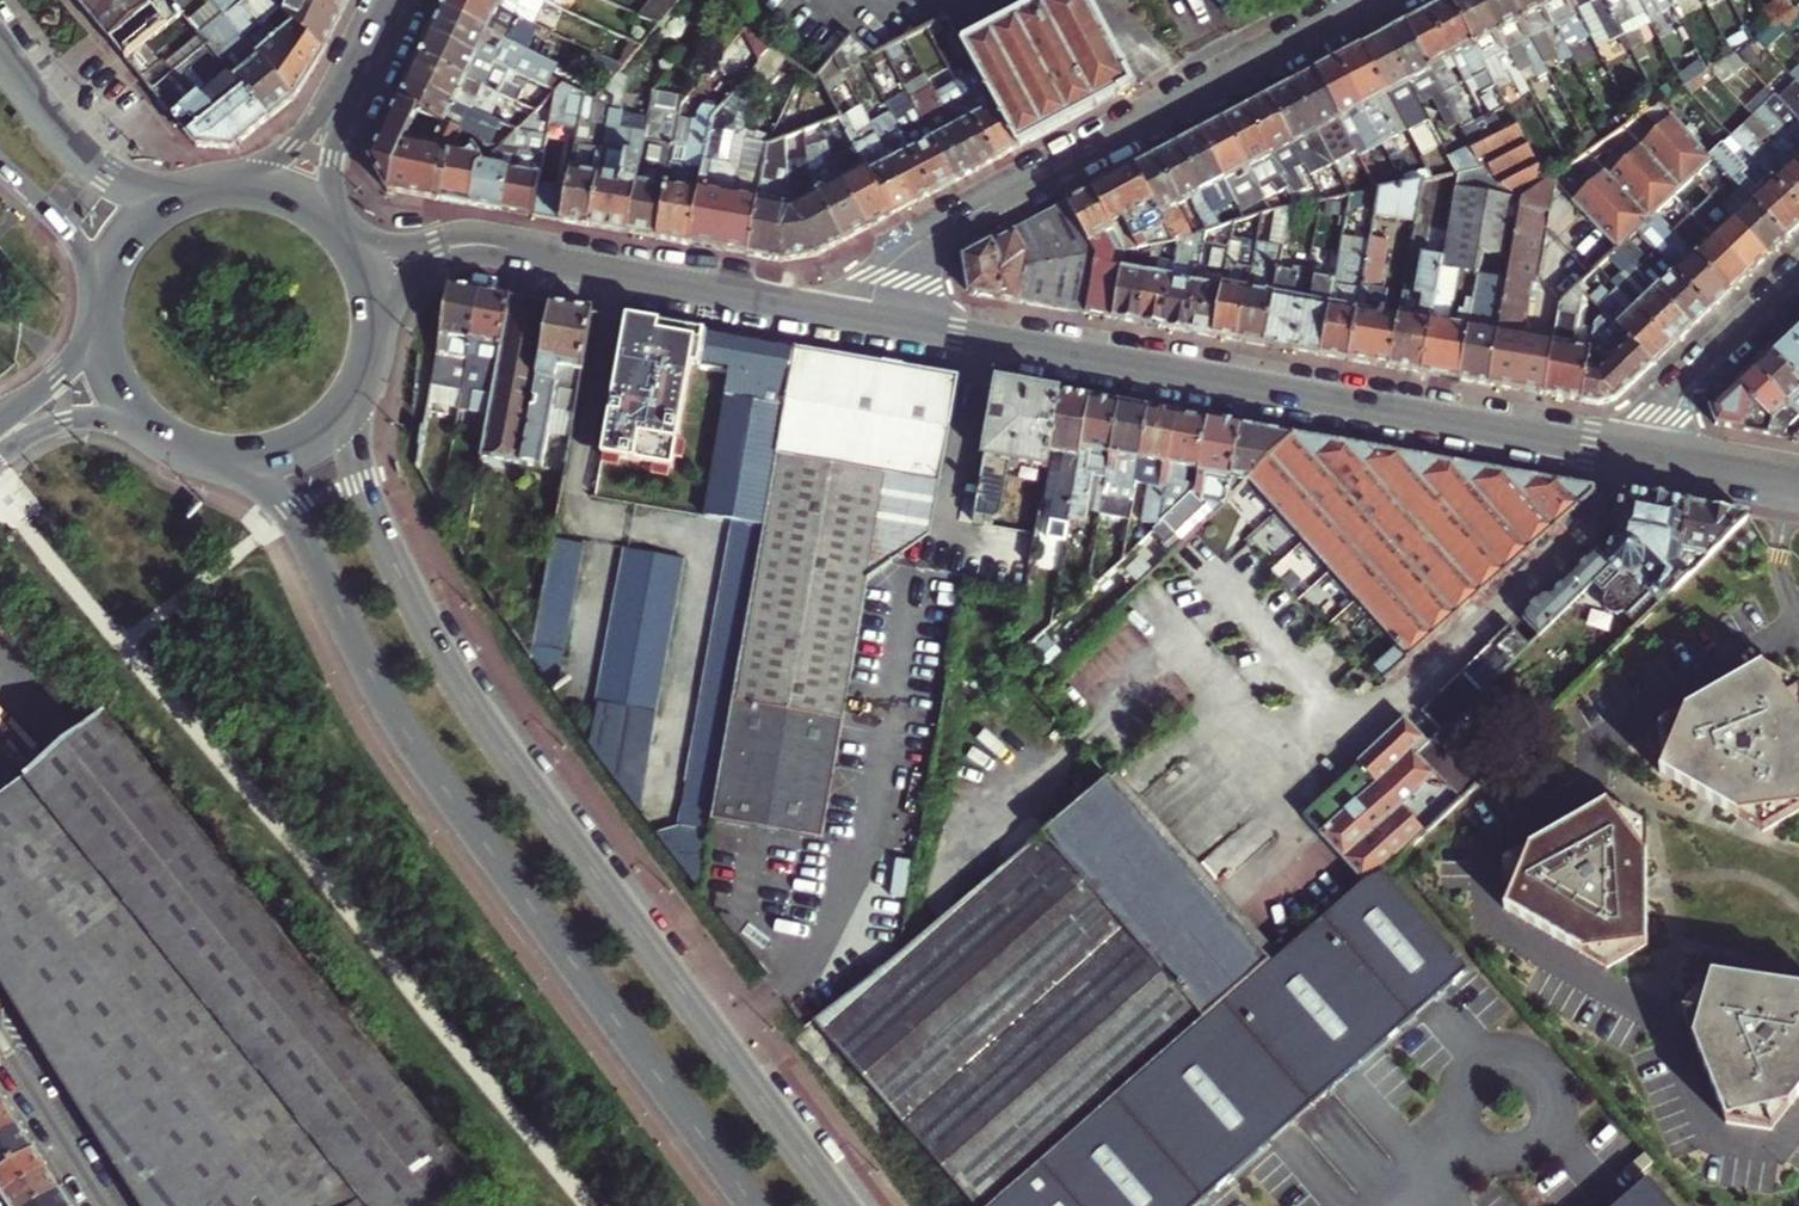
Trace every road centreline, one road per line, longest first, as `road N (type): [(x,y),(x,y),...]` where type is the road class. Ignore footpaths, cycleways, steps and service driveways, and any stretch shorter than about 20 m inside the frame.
road 1 (primary): [(841,1205),(442,654),(361,478),(364,392)]
road 2 (primary): [(206,457),(250,476),(283,504),(407,733),(756,1205)]
road 3 (secondary): [(869,317),(1650,456)]
road 4 (residential): [(1229,75),(913,246),(883,275),(869,317)]
road 5 (secondary): [(530,253),(869,317)]
road 6 (primary): [(194,188),(131,182),(107,171),(54,123),(0,50)]
road 7 (residential): [(1798,271),(1672,391),(1650,456)]
road 8 (residential): [(105,1205),(0,1036)]
road 9 (secondary): [(365,56),(297,137),(227,180)]
road 10 (primary): [(206,457),(252,461),(296,451),(335,427),(364,392)]
road 11 (secondary): [(383,326),(397,291),(420,271),(479,252),(530,253)]
road 12 (secondary): [(0,453),(45,426),(81,418),(164,439)]
road 13 (secondary): [(530,253),(470,236),(358,240)]
road 14 (secondary): [(343,222),(335,147),(365,56)]
road 15 (primary): [(0,161),(69,232),(103,293)]
road 16 (residential): [(1370,0),(1229,75)]
road 17 (secondary): [(1650,456),(1798,483)]
road 18 (primary): [(194,188),(140,223),(103,293)]
road 19 (secondary): [(100,325),(69,366),(0,419)]
road 20 (primary): [(100,325),(118,390),(164,439)]
road 21 (primary): [(343,222),(290,188),(227,180)]

